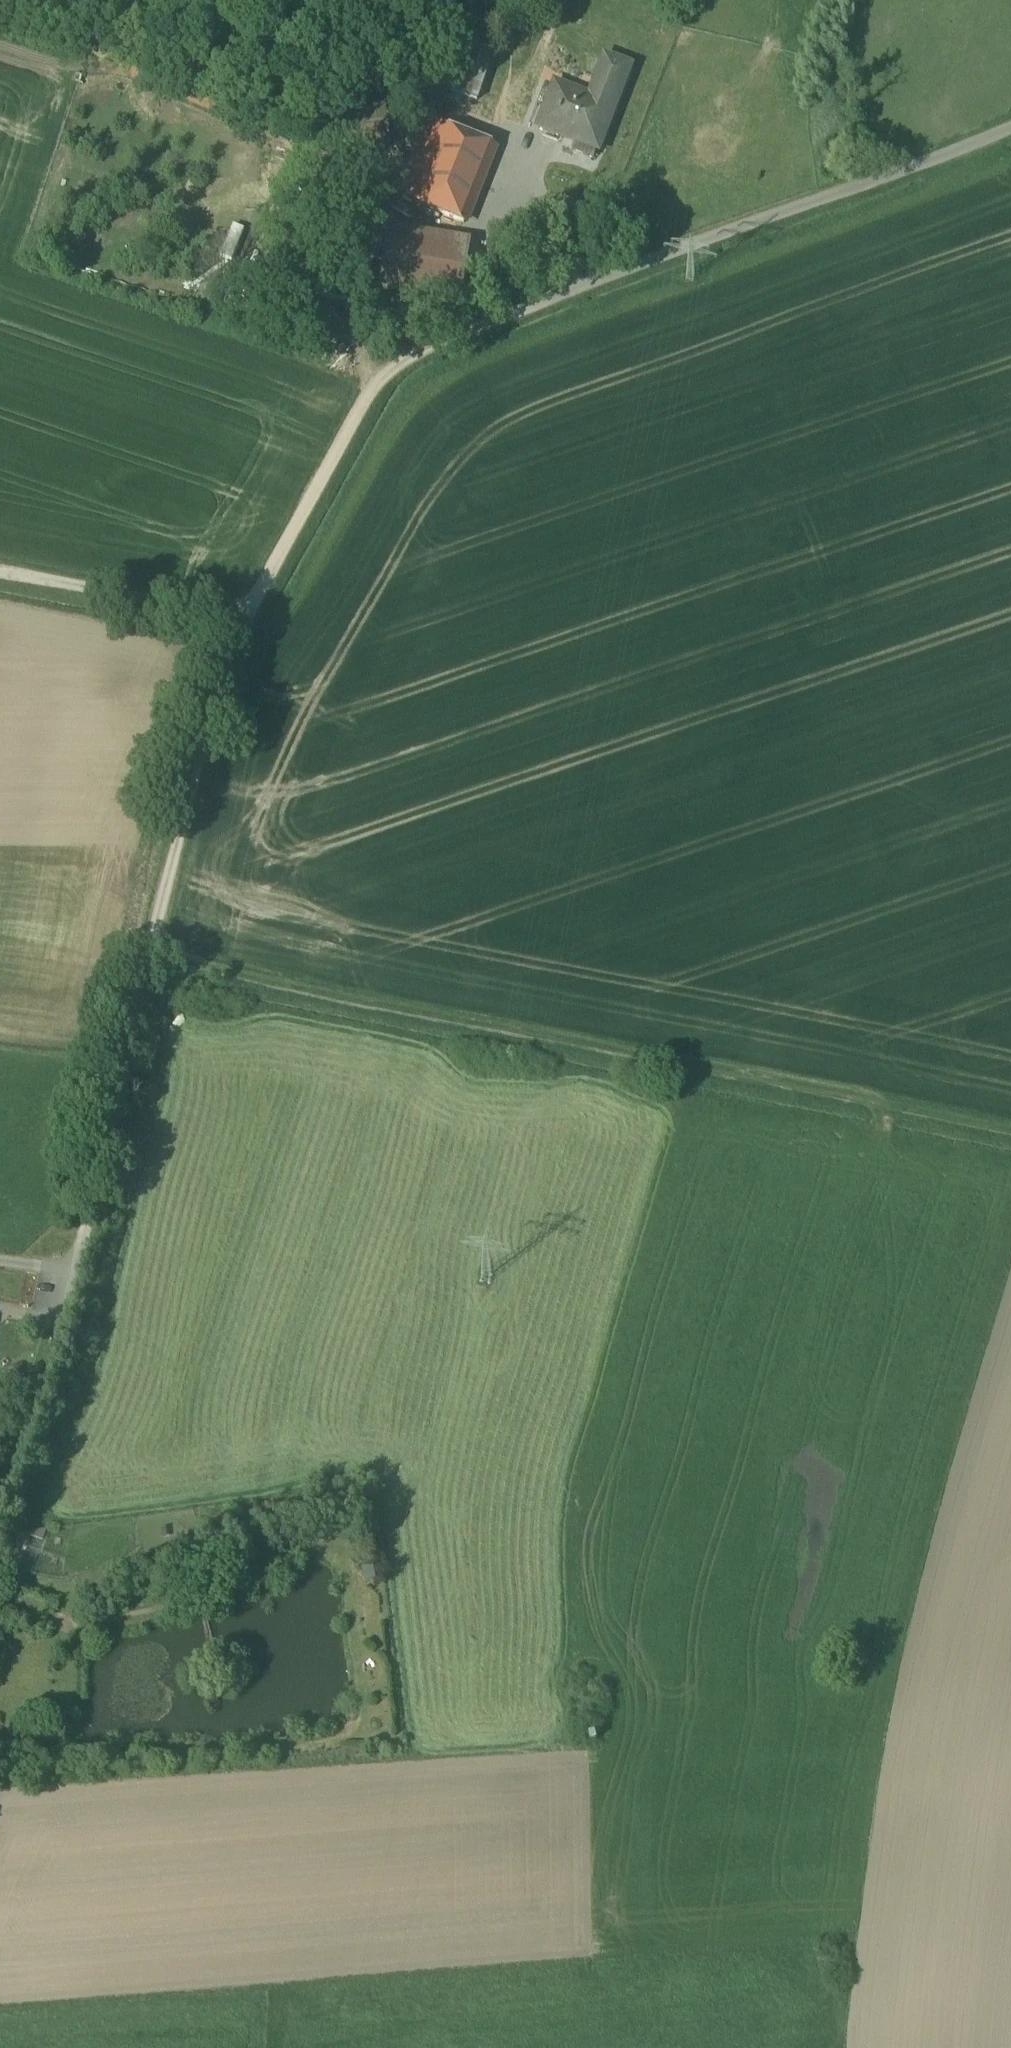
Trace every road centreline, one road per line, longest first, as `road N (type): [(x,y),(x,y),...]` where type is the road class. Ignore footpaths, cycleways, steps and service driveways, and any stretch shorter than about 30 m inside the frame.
road 1 (track): [(0,1532),(81,1270),(225,659),(244,615),(0,568)]
road 2 (unclassified): [(244,615),(370,392),(407,357),(1010,127)]
road 3 (track): [(1010,1134),(151,957)]
road 4 (track): [(562,0),(515,126)]

